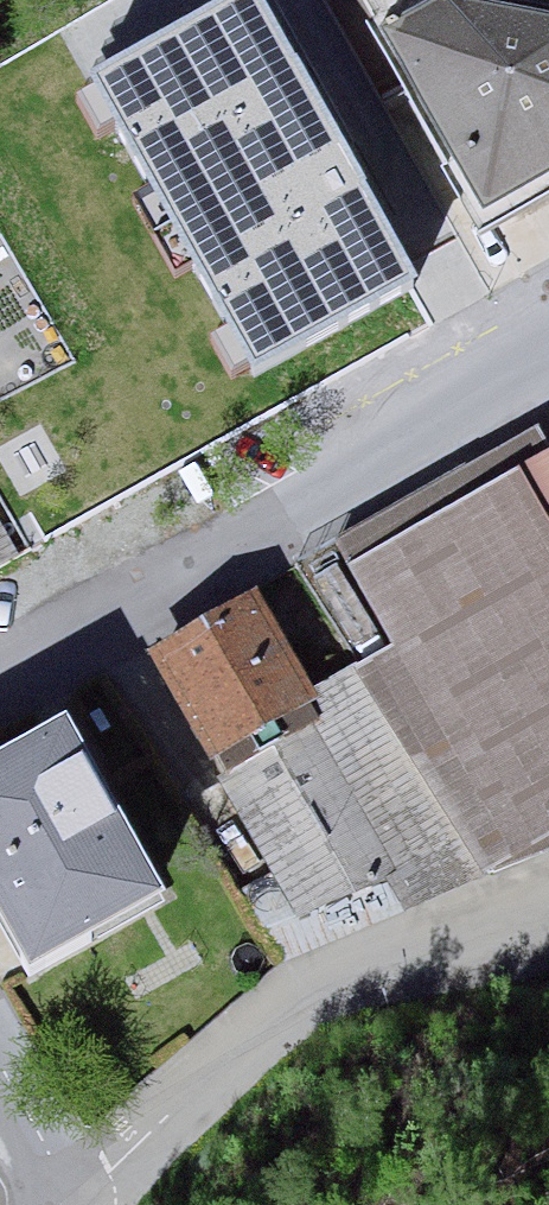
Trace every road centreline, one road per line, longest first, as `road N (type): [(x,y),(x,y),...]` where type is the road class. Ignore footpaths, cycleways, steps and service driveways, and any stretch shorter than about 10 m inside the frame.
road 1 (residential): [(0,653),(548,337)]
road 2 (residential): [(71,1200),(303,1001),(401,942),(548,881)]
road 3 (residential): [(0,1082),(71,1200)]

